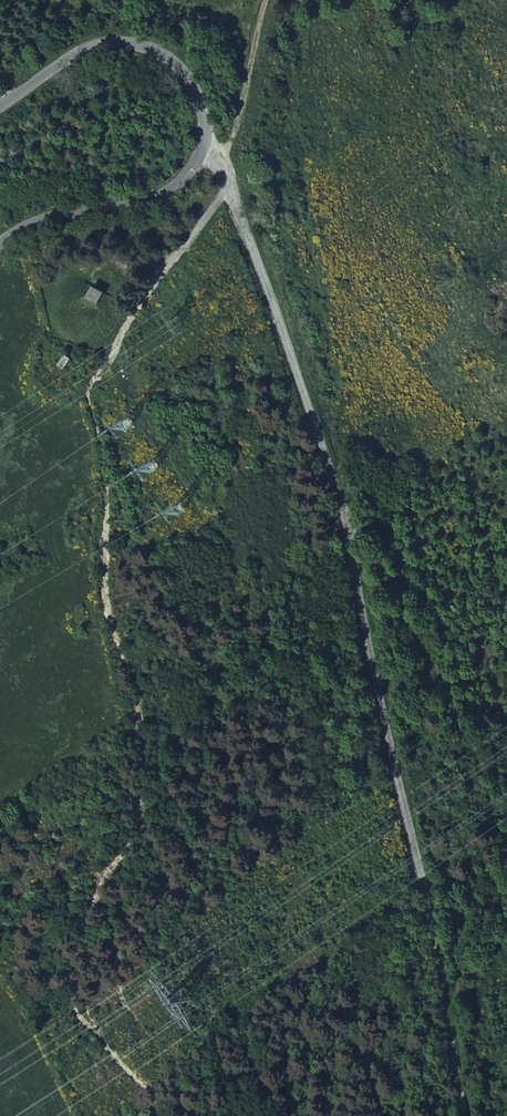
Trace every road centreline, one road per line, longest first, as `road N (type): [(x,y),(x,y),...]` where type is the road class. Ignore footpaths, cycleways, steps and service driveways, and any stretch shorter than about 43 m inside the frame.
road 1 (track): [(155,1115),(149,1083),(114,1058),(76,1011),(70,987),(72,957),(105,872),(139,833),(143,773),(139,704),(106,604),(104,454),(87,386),(229,186)]
road 2 (unclassified): [(229,186),(344,516),(470,1115)]
road 3 (residential): [(204,146),(204,113),(192,81),(173,58),(147,45),(84,49),(0,105)]
road 4 (residential): [(0,242),(51,216),(168,192),(204,146)]
road 5 (track): [(261,0),(235,126),(216,161)]

